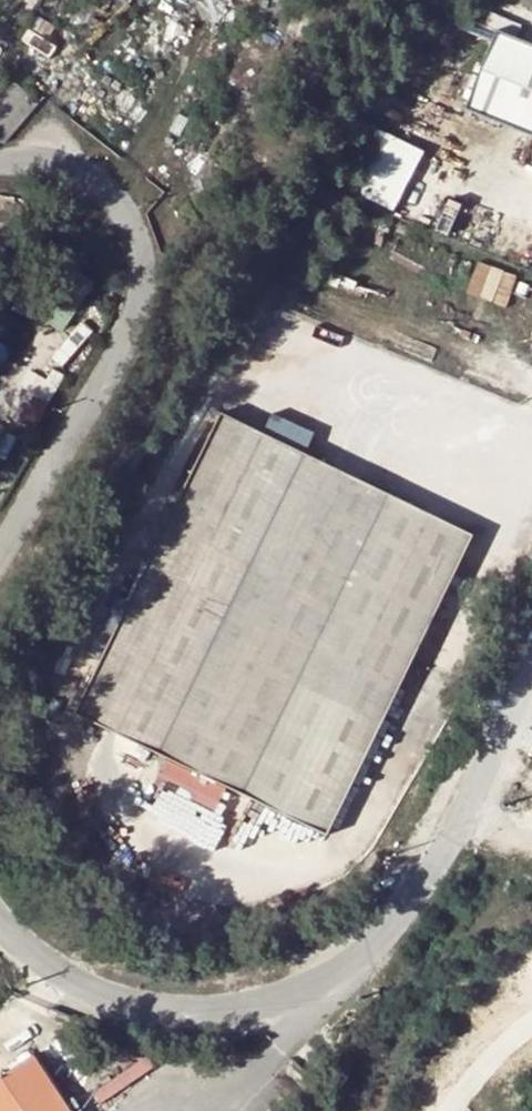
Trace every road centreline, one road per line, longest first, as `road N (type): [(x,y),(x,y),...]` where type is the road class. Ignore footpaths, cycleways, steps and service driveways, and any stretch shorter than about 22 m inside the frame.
road 1 (residential): [(0,927),(27,955),(73,982),(127,1001),(184,1011),(291,994),(373,947),(415,896),(448,850),(531,681)]
road 2 (residential): [(0,160),(44,160),(84,174),(111,197),(135,240),(141,284),(133,317),(0,543)]

